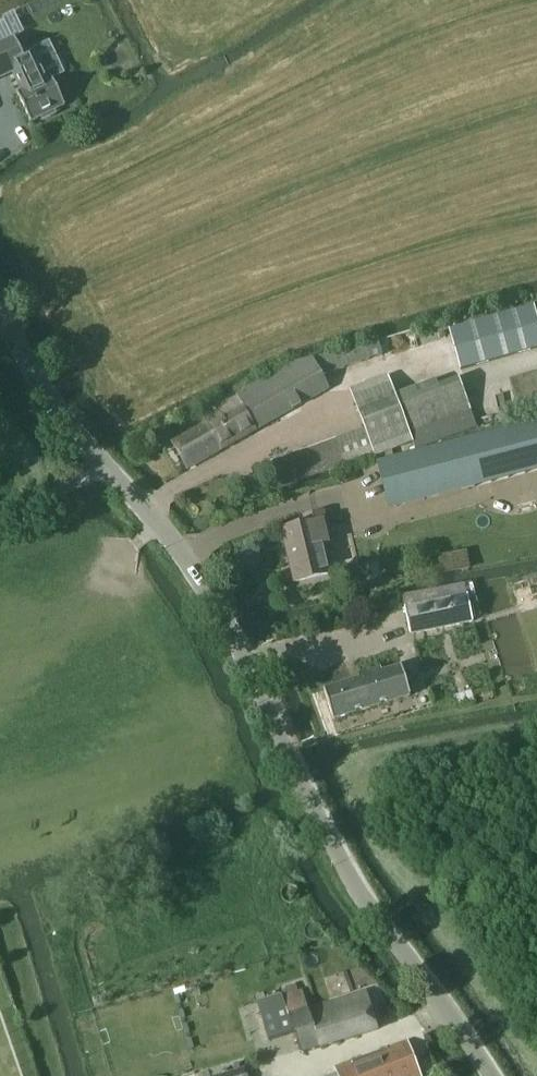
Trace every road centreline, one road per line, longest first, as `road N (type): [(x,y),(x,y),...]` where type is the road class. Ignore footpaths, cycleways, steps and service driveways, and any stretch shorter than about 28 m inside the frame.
road 1 (unclassified): [(492,1075),(329,834),(252,670),(174,543),(96,459),(0,317)]

